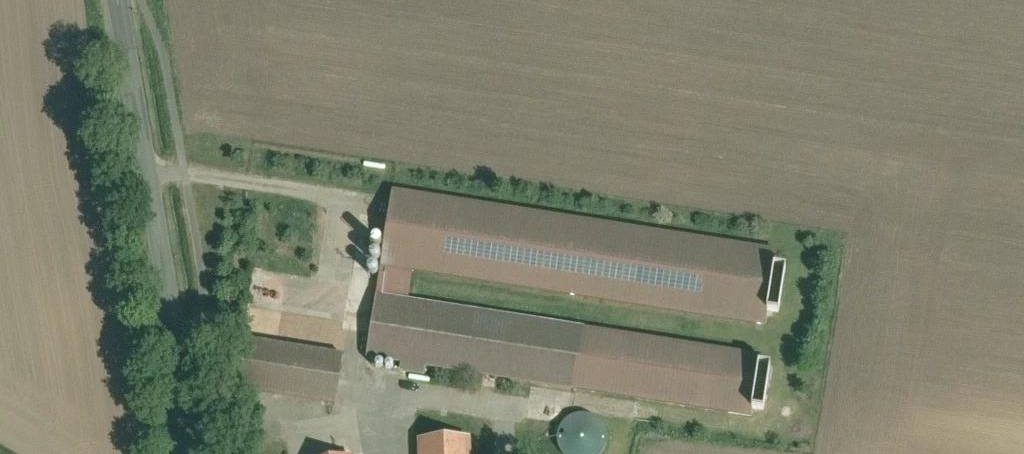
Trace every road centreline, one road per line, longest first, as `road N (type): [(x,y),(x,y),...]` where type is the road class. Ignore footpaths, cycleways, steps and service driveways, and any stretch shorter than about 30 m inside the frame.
road 1 (tertiary): [(120,0),(189,453)]

